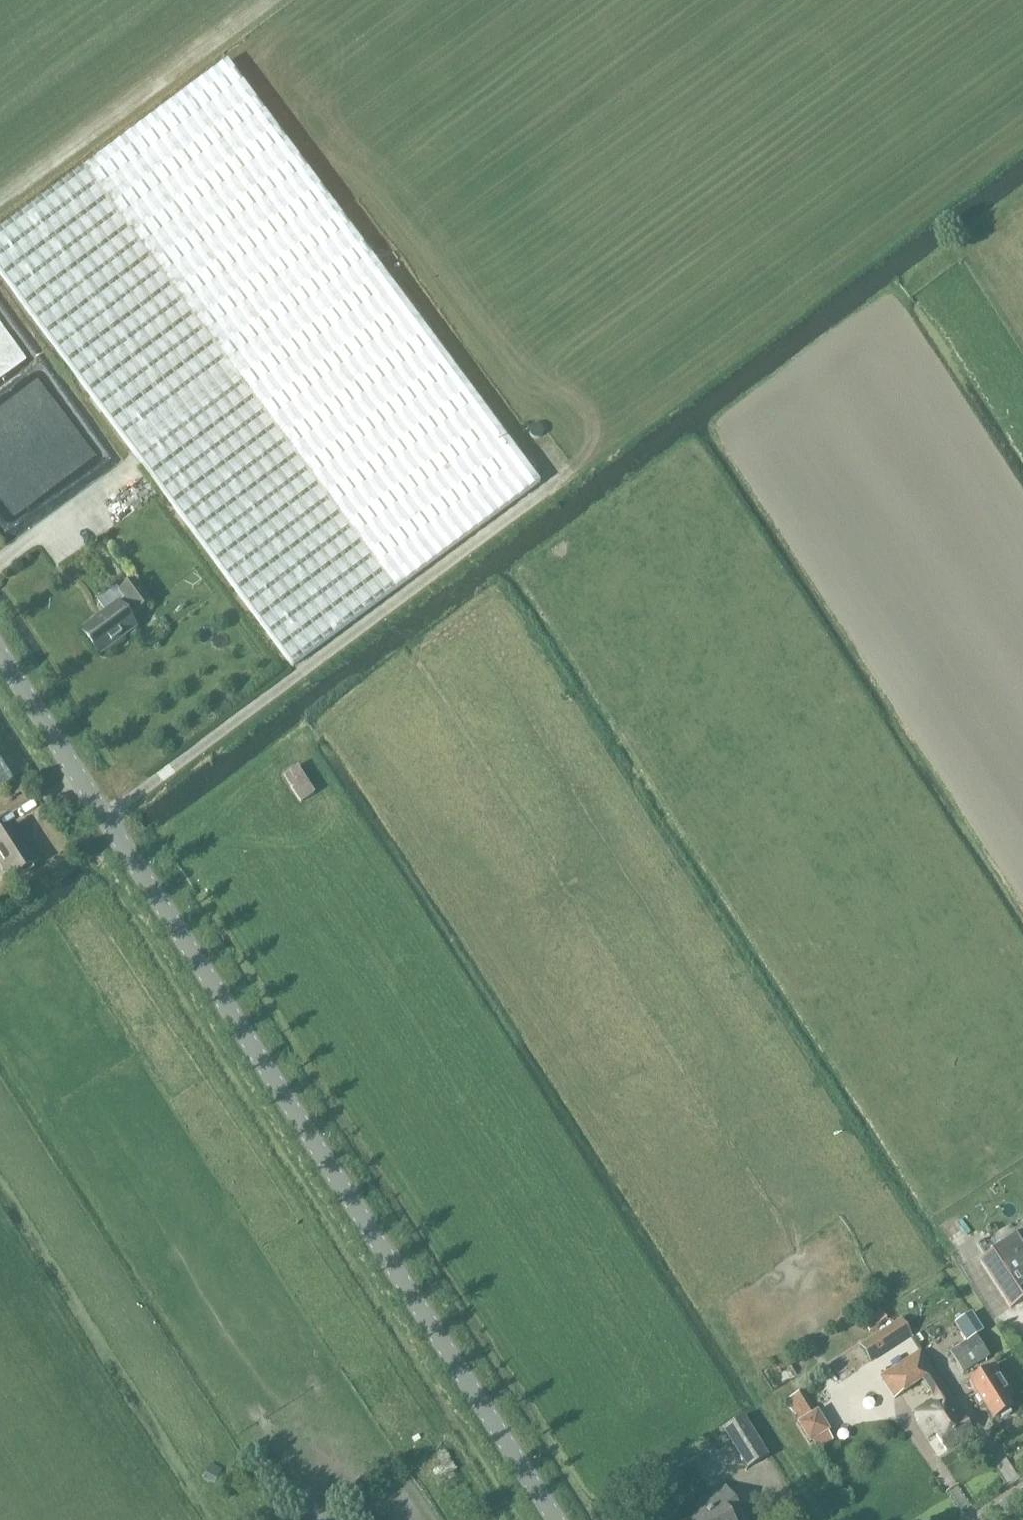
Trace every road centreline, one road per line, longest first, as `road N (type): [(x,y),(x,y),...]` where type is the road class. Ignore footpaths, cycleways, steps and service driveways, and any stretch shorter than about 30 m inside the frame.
road 1 (unclassified): [(559,1519),(0,649)]
road 2 (track): [(543,446),(565,473),(105,813)]
road 3 (track): [(261,0),(0,191)]

